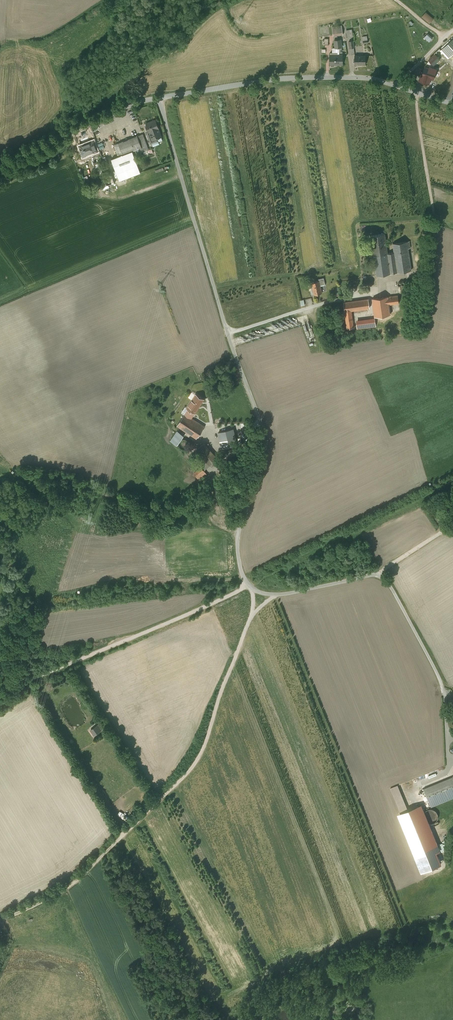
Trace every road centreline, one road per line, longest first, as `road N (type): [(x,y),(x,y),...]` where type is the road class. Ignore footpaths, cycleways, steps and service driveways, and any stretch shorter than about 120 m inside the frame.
road 1 (unclassified): [(158,98),(264,439),(237,542),(242,576),(252,589),(279,595),(381,572),(437,669),(447,735)]
road 2 (track): [(0,918),(76,884),(194,767),(252,617)]
road 3 (unclassified): [(452,104),(351,77),(158,98)]
road 4 (track): [(0,692),(249,585)]
road 5 (track): [(0,624),(29,597),(93,580),(242,576)]
road 6 (track): [(419,93),(434,252),(428,267),(394,286)]
road 7 (unclassified): [(158,98),(0,164)]

